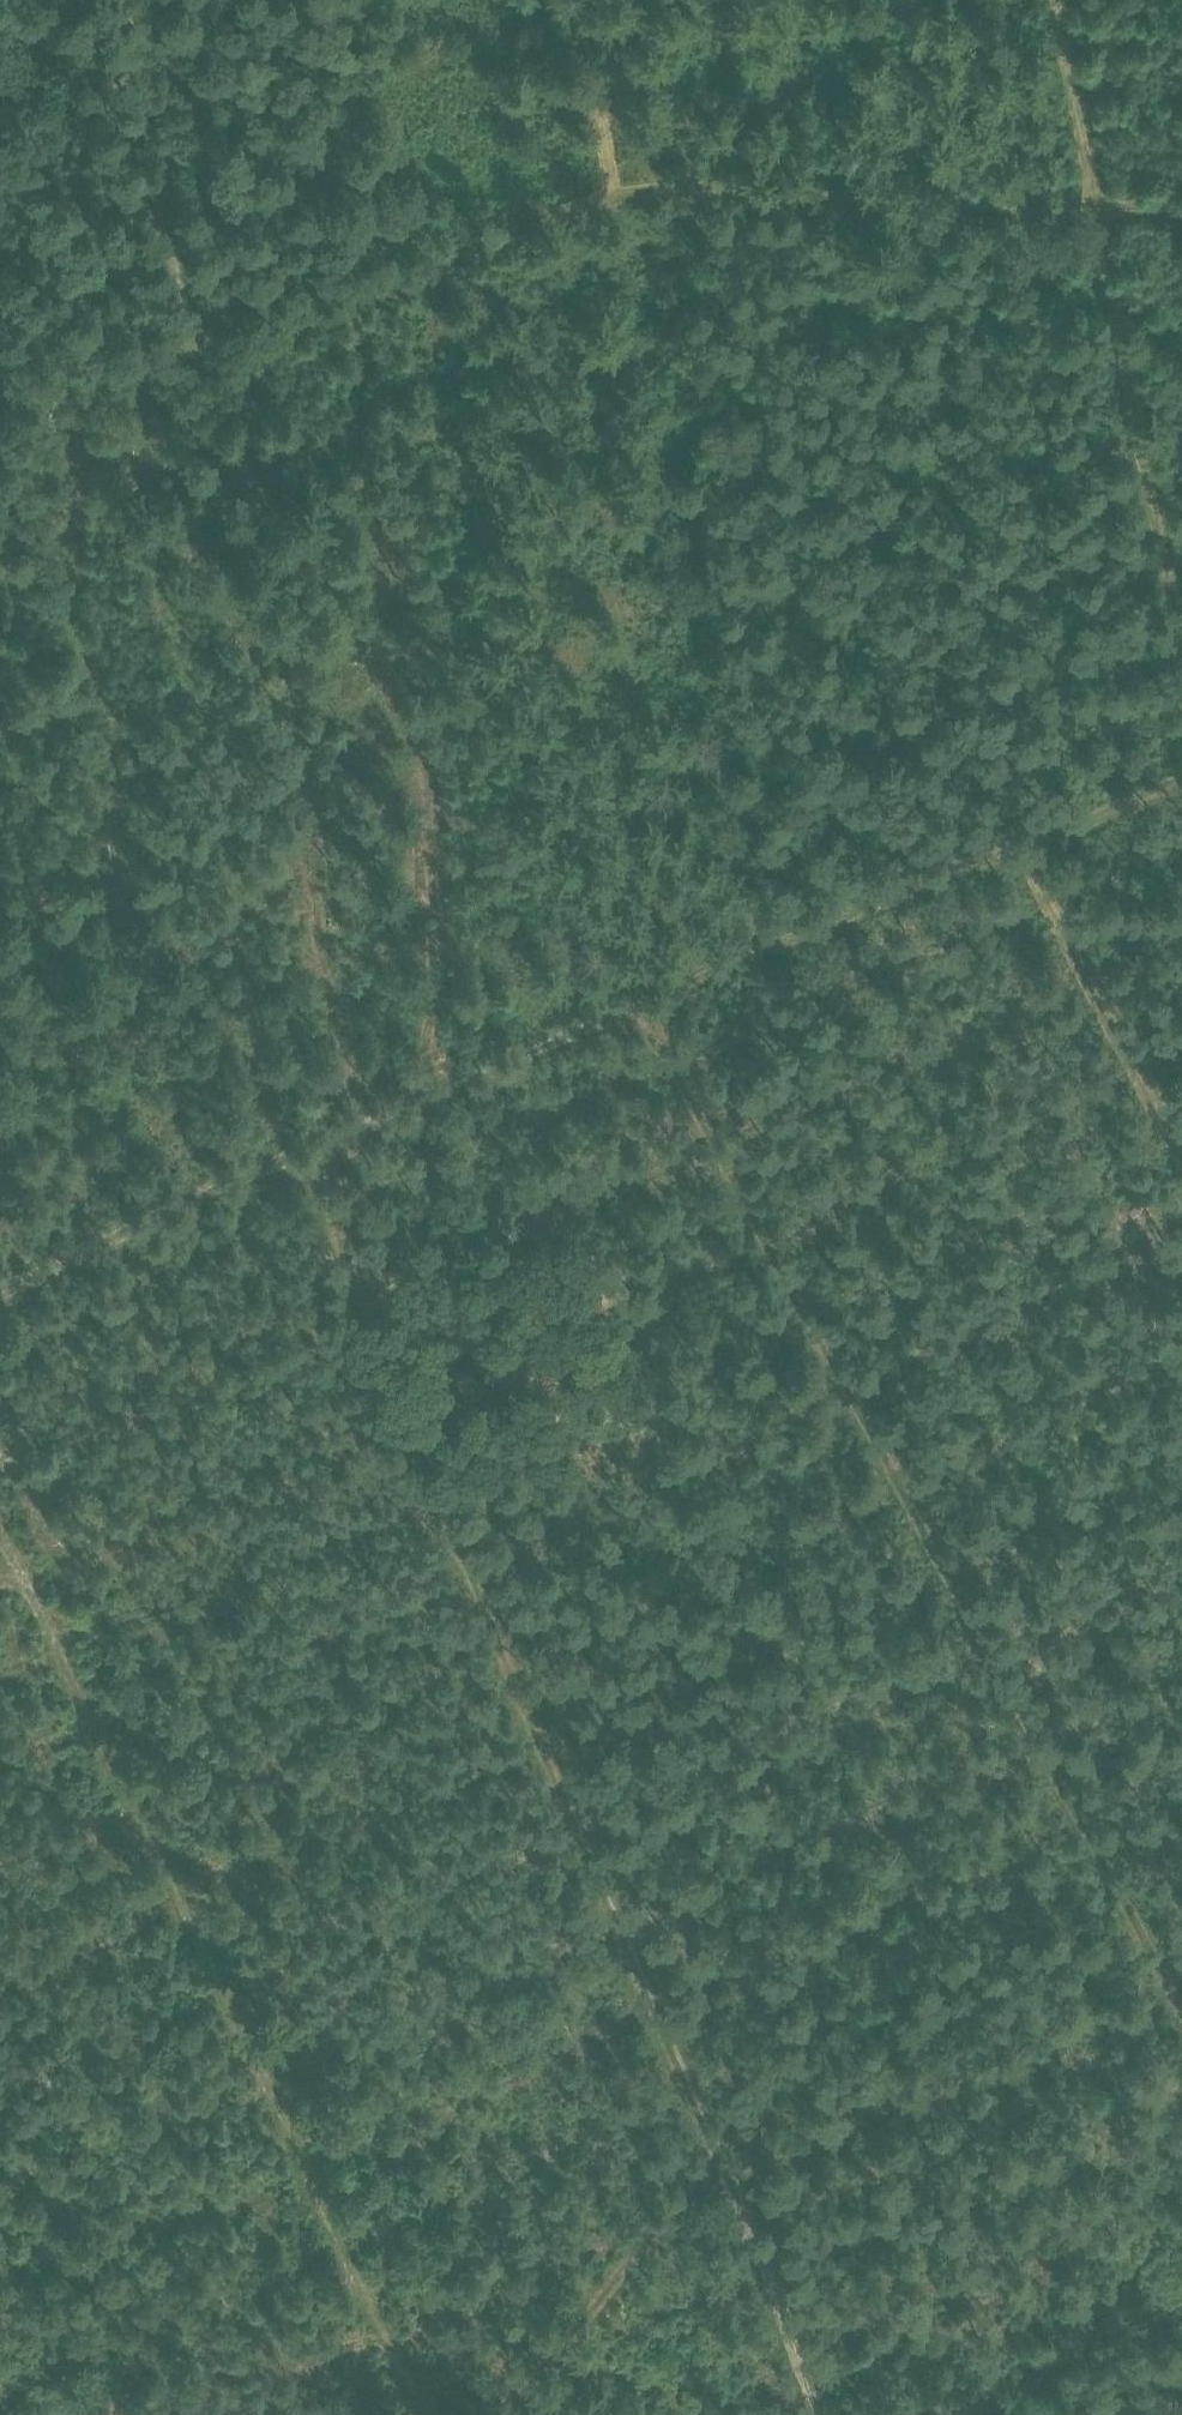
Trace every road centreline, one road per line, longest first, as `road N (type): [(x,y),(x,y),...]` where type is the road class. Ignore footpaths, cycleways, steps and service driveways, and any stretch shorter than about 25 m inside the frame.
road 1 (track): [(821,2414),(586,1868),(304,1153)]
road 2 (track): [(0,1295),(386,1114),(937,876),(1181,783)]
road 3 (track): [(1181,211),(667,189),(615,196),(300,318),(189,351),(0,387)]
road 4 (track): [(1181,2007),(638,1007)]
road 5 (track): [(426,2414),(0,1531)]
road 6 (track): [(1181,643),(1057,0)]
road 7 (track): [(1181,1153),(1024,849)]

